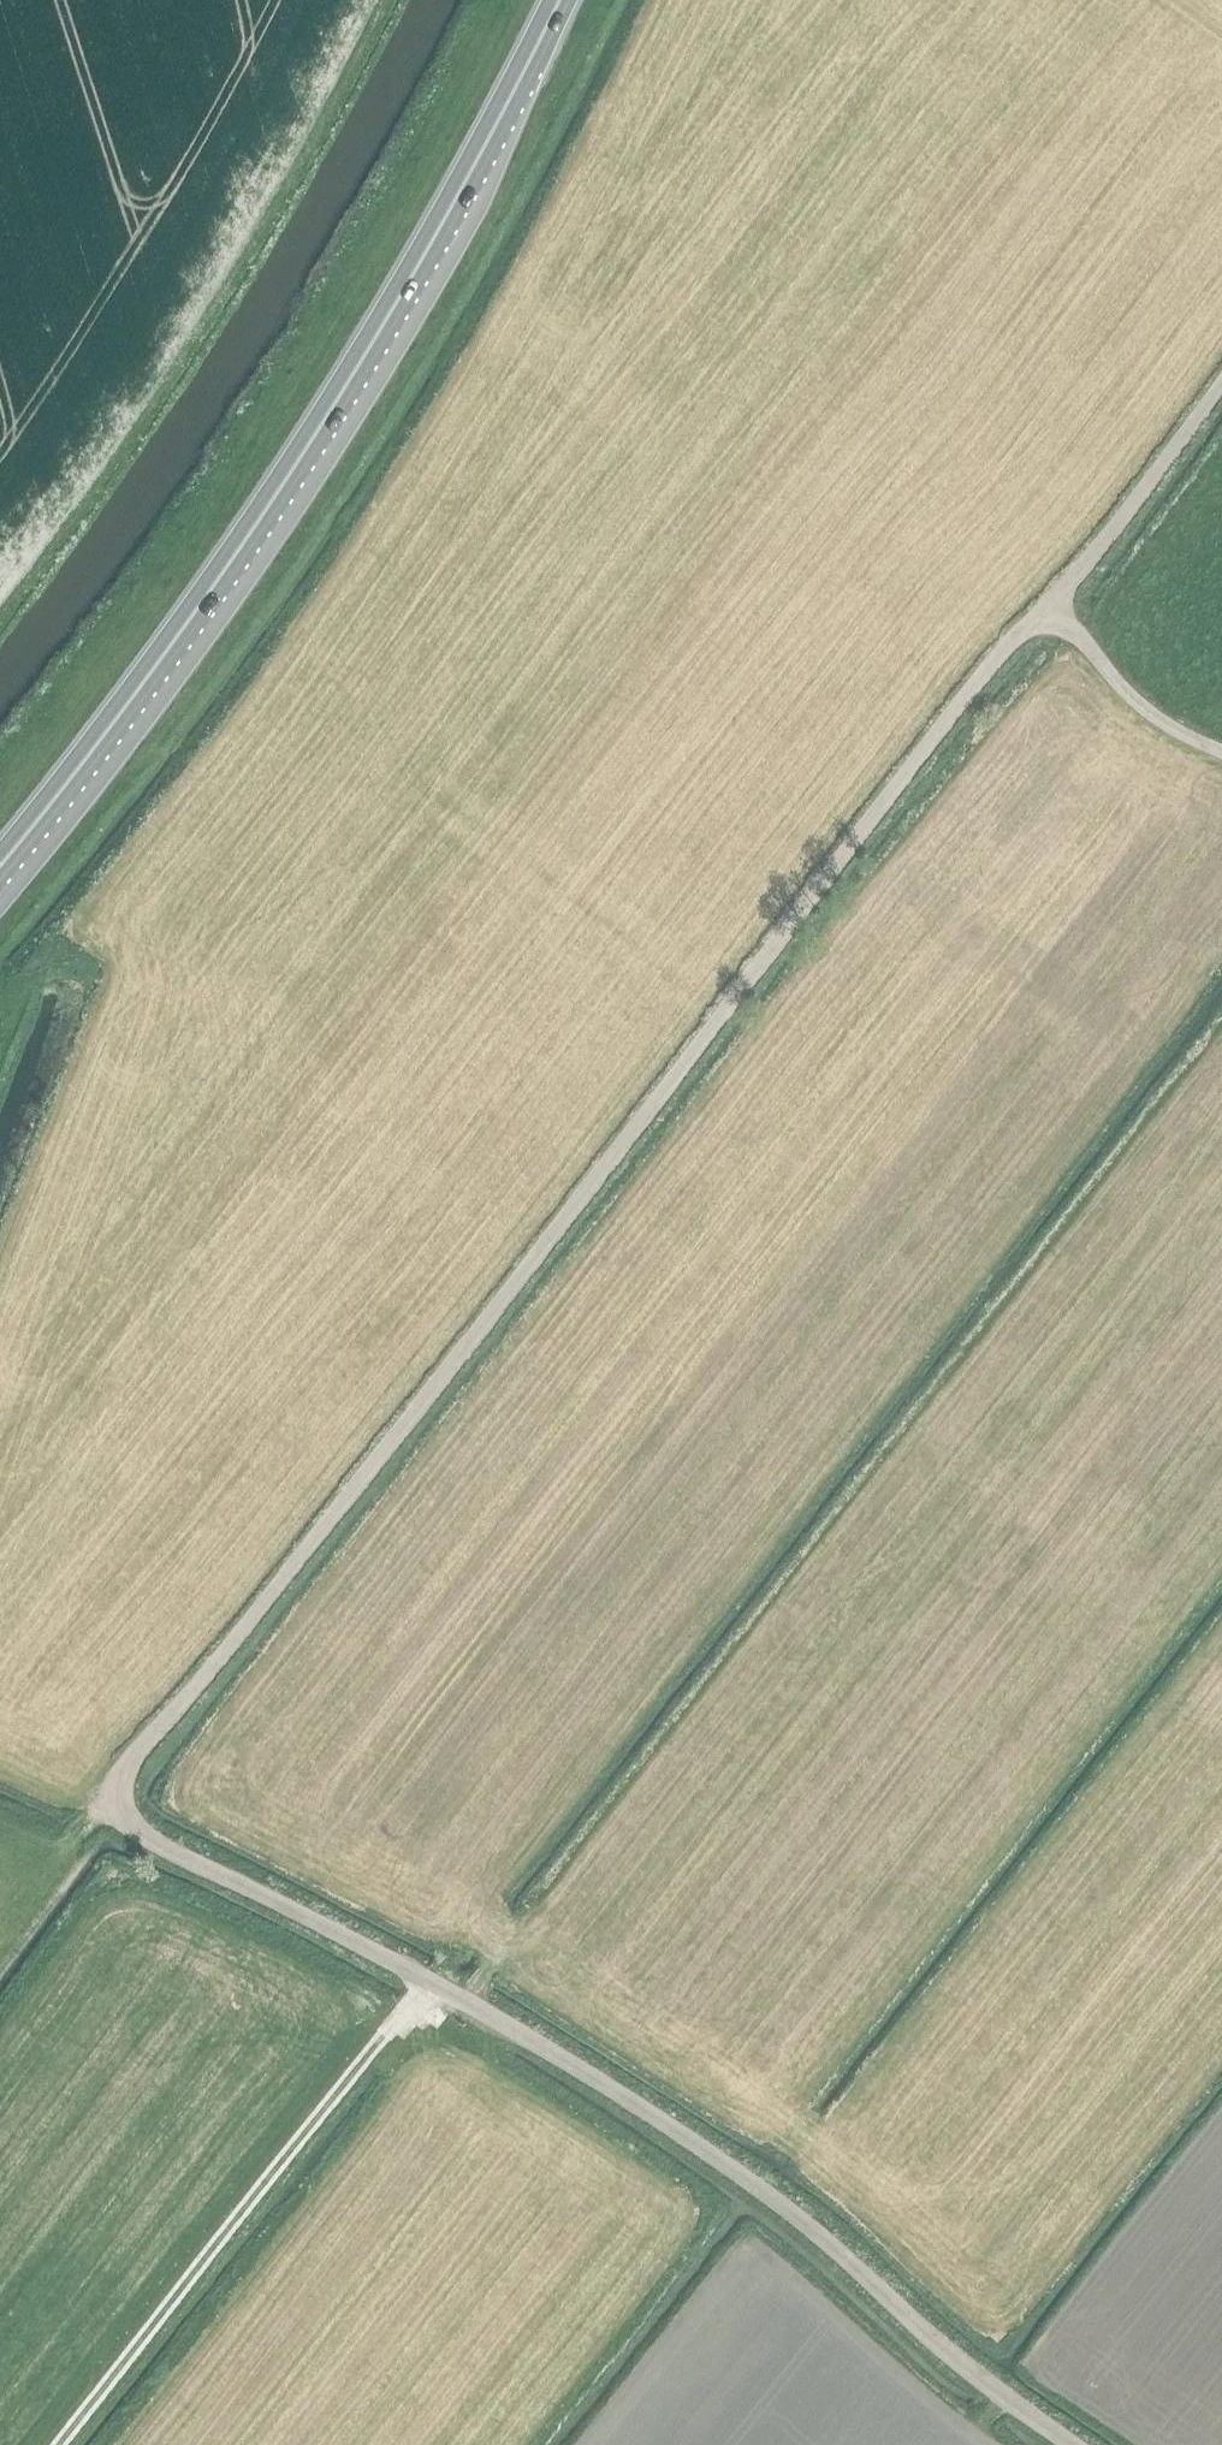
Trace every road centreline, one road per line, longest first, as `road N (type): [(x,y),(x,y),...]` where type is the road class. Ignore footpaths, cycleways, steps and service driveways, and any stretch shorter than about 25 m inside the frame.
road 1 (track): [(1072,2444),(939,2344),(765,2190),(471,2001),(136,1829),(122,1806),(130,1767),(1012,638),(1049,609),(1221,379)]
road 2 (trunk): [(0,870),(108,747),(262,536),(371,363),(558,0)]

